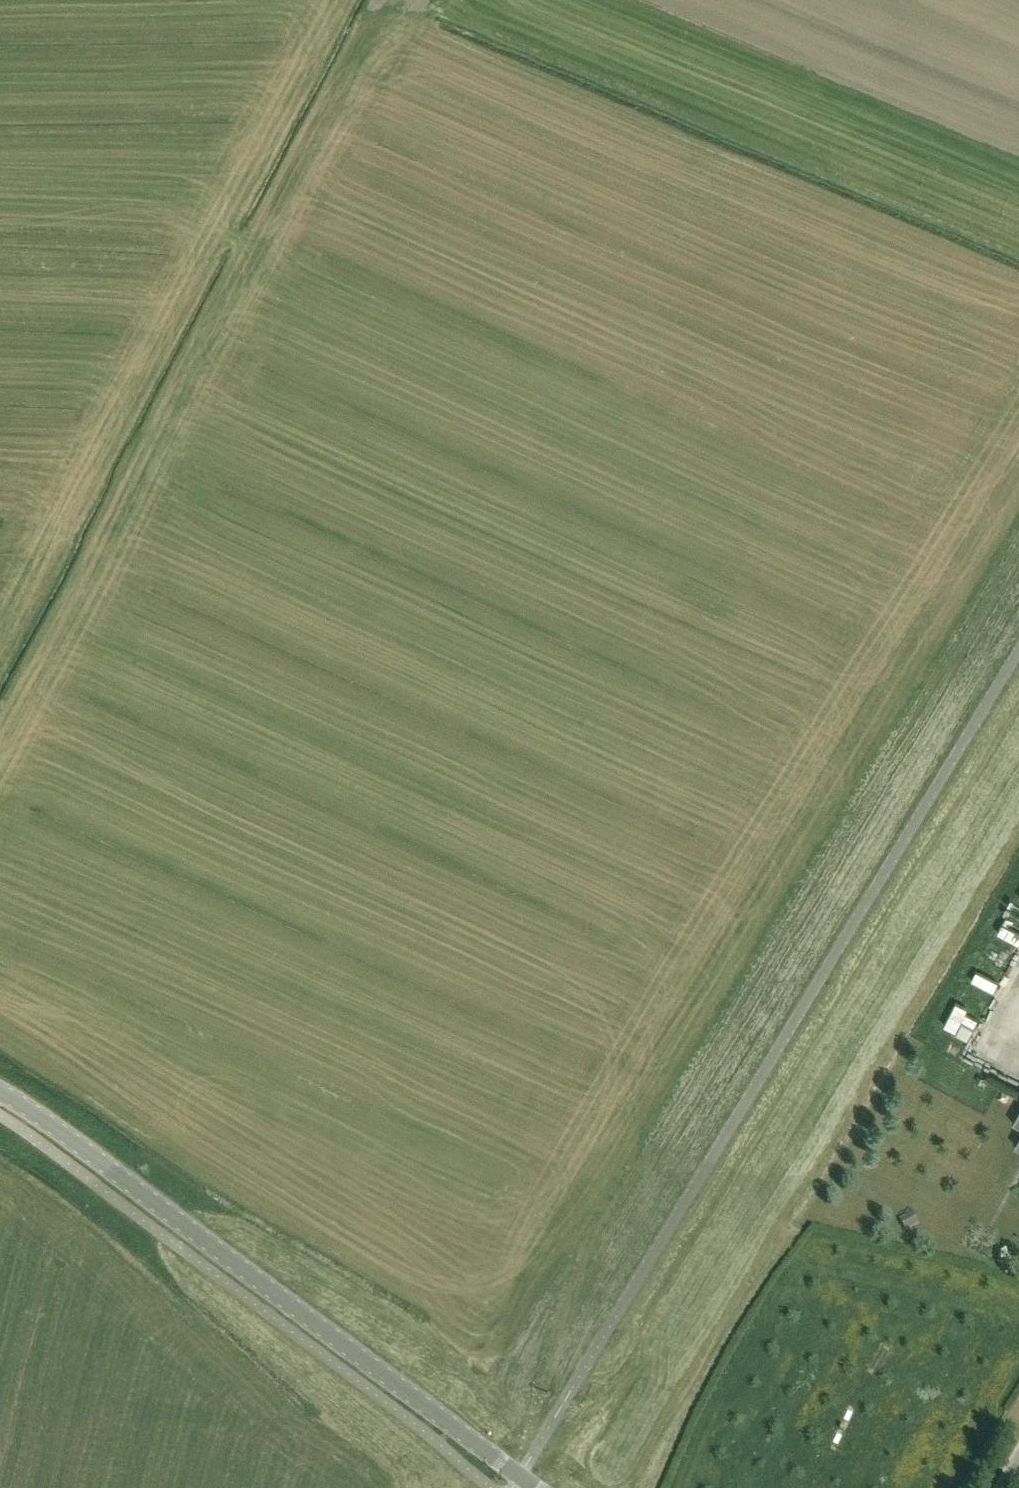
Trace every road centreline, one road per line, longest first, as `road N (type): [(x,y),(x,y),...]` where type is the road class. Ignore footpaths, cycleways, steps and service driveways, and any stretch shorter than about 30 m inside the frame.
road 1 (unclassified): [(535,1487),(0,1091)]

